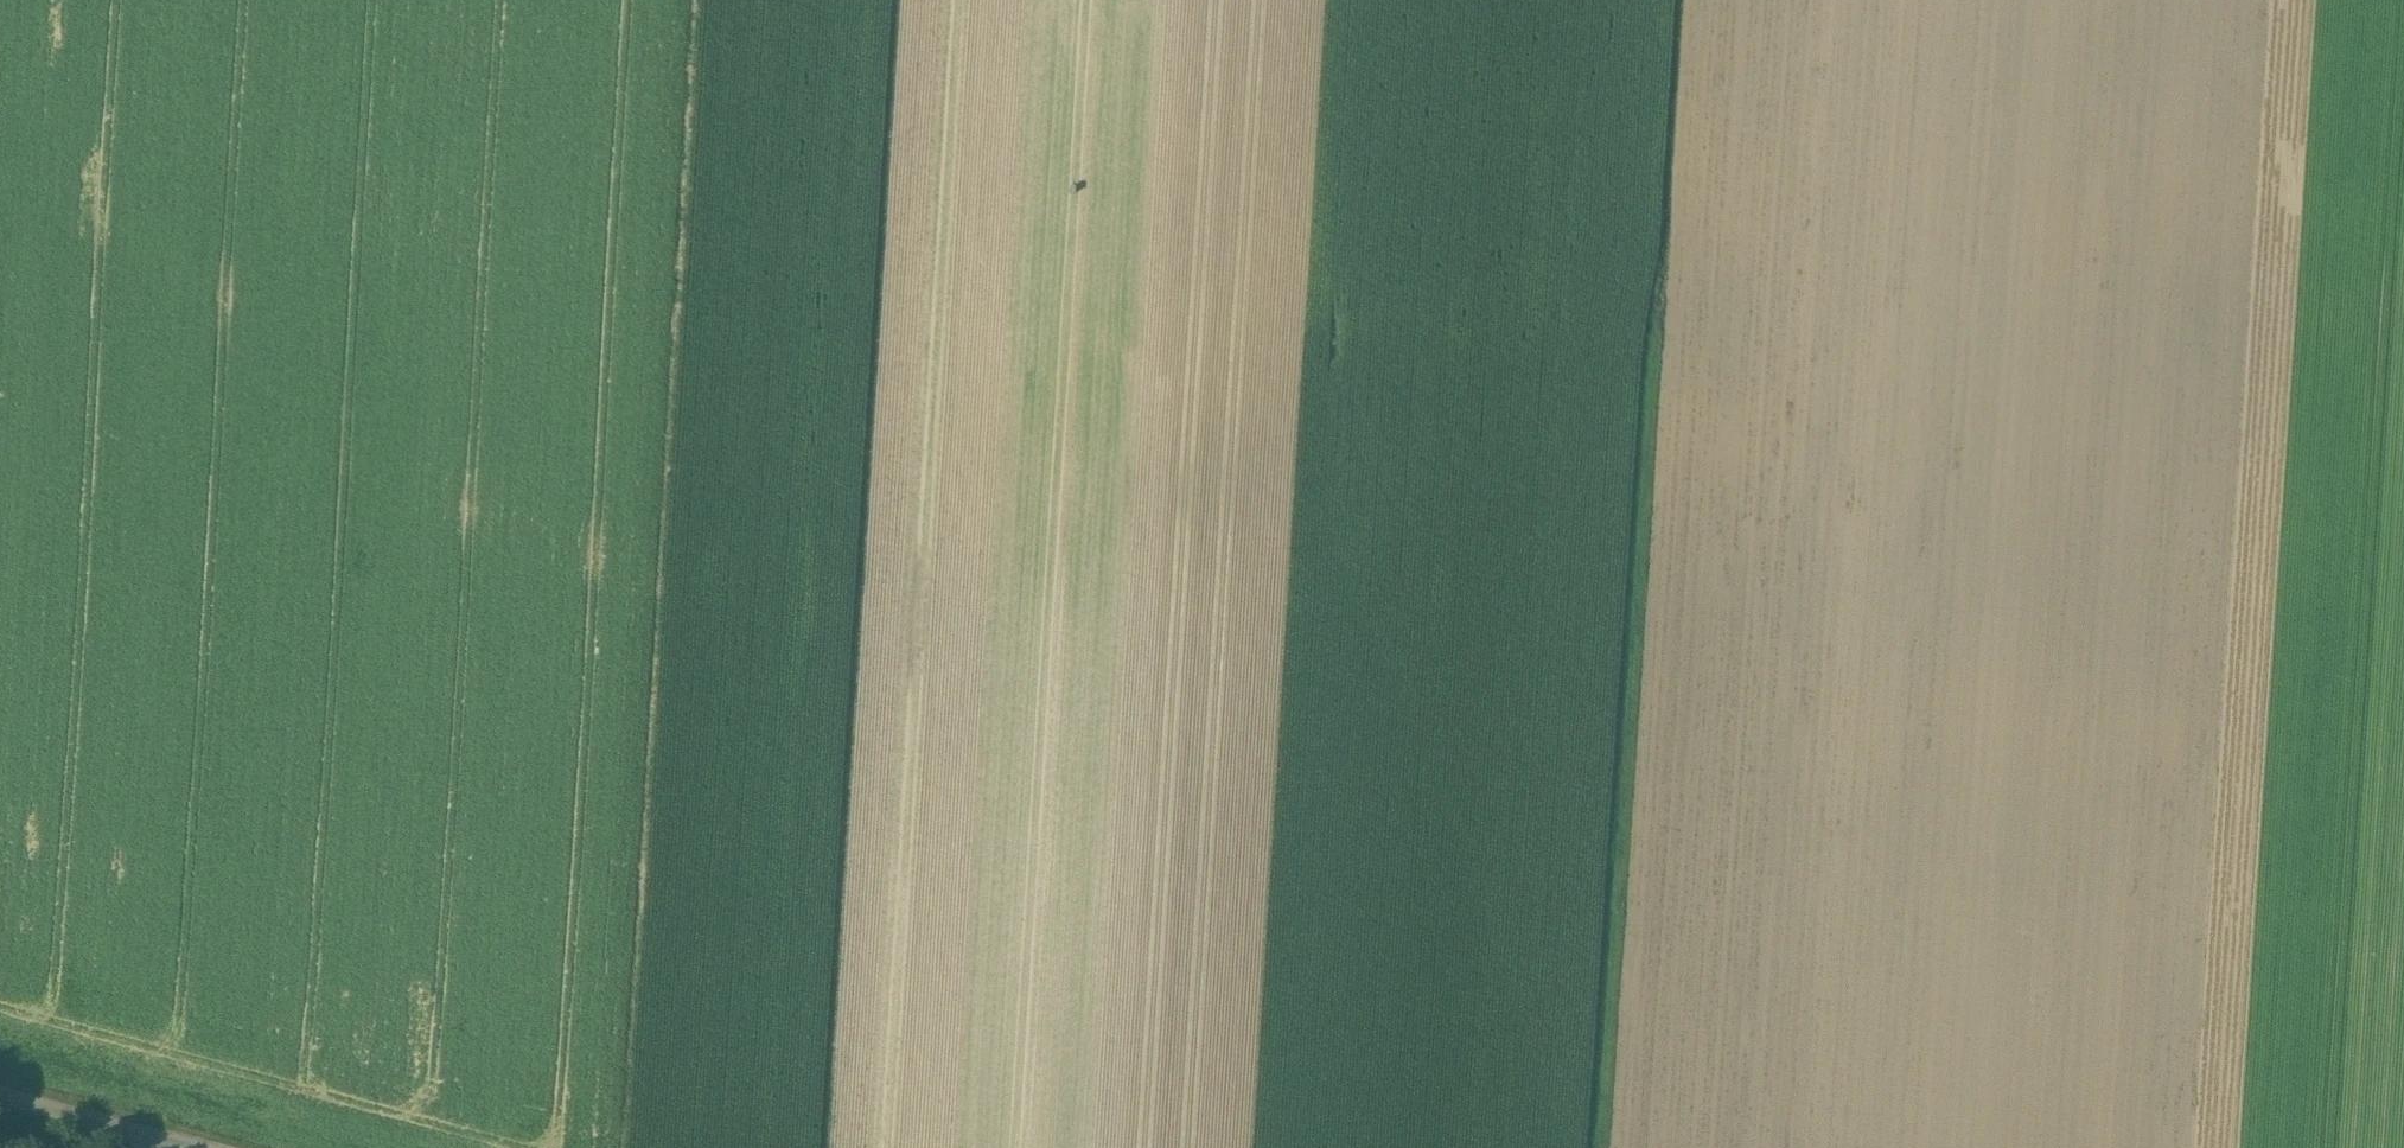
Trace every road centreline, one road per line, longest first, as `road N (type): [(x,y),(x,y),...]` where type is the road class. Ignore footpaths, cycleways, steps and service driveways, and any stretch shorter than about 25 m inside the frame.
road 1 (unclassified): [(0,1091),(189,1147)]

